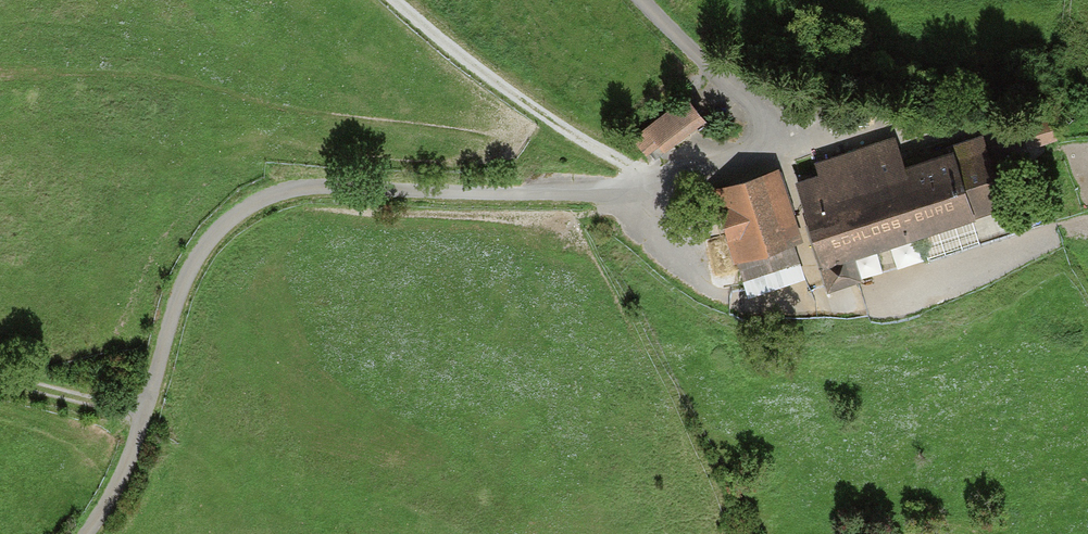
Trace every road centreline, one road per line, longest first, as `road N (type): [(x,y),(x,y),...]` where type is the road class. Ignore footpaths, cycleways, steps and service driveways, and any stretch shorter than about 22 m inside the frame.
road 1 (unclassified): [(84,533),(113,488),(141,414),(181,279),(219,225),(297,188),(649,186),(759,145),(766,112)]
road 2 (track): [(649,186),(503,88),(399,0)]
road 3 (residential): [(640,0),(689,53),(766,112)]
road 4 (track): [(0,380),(141,414)]

